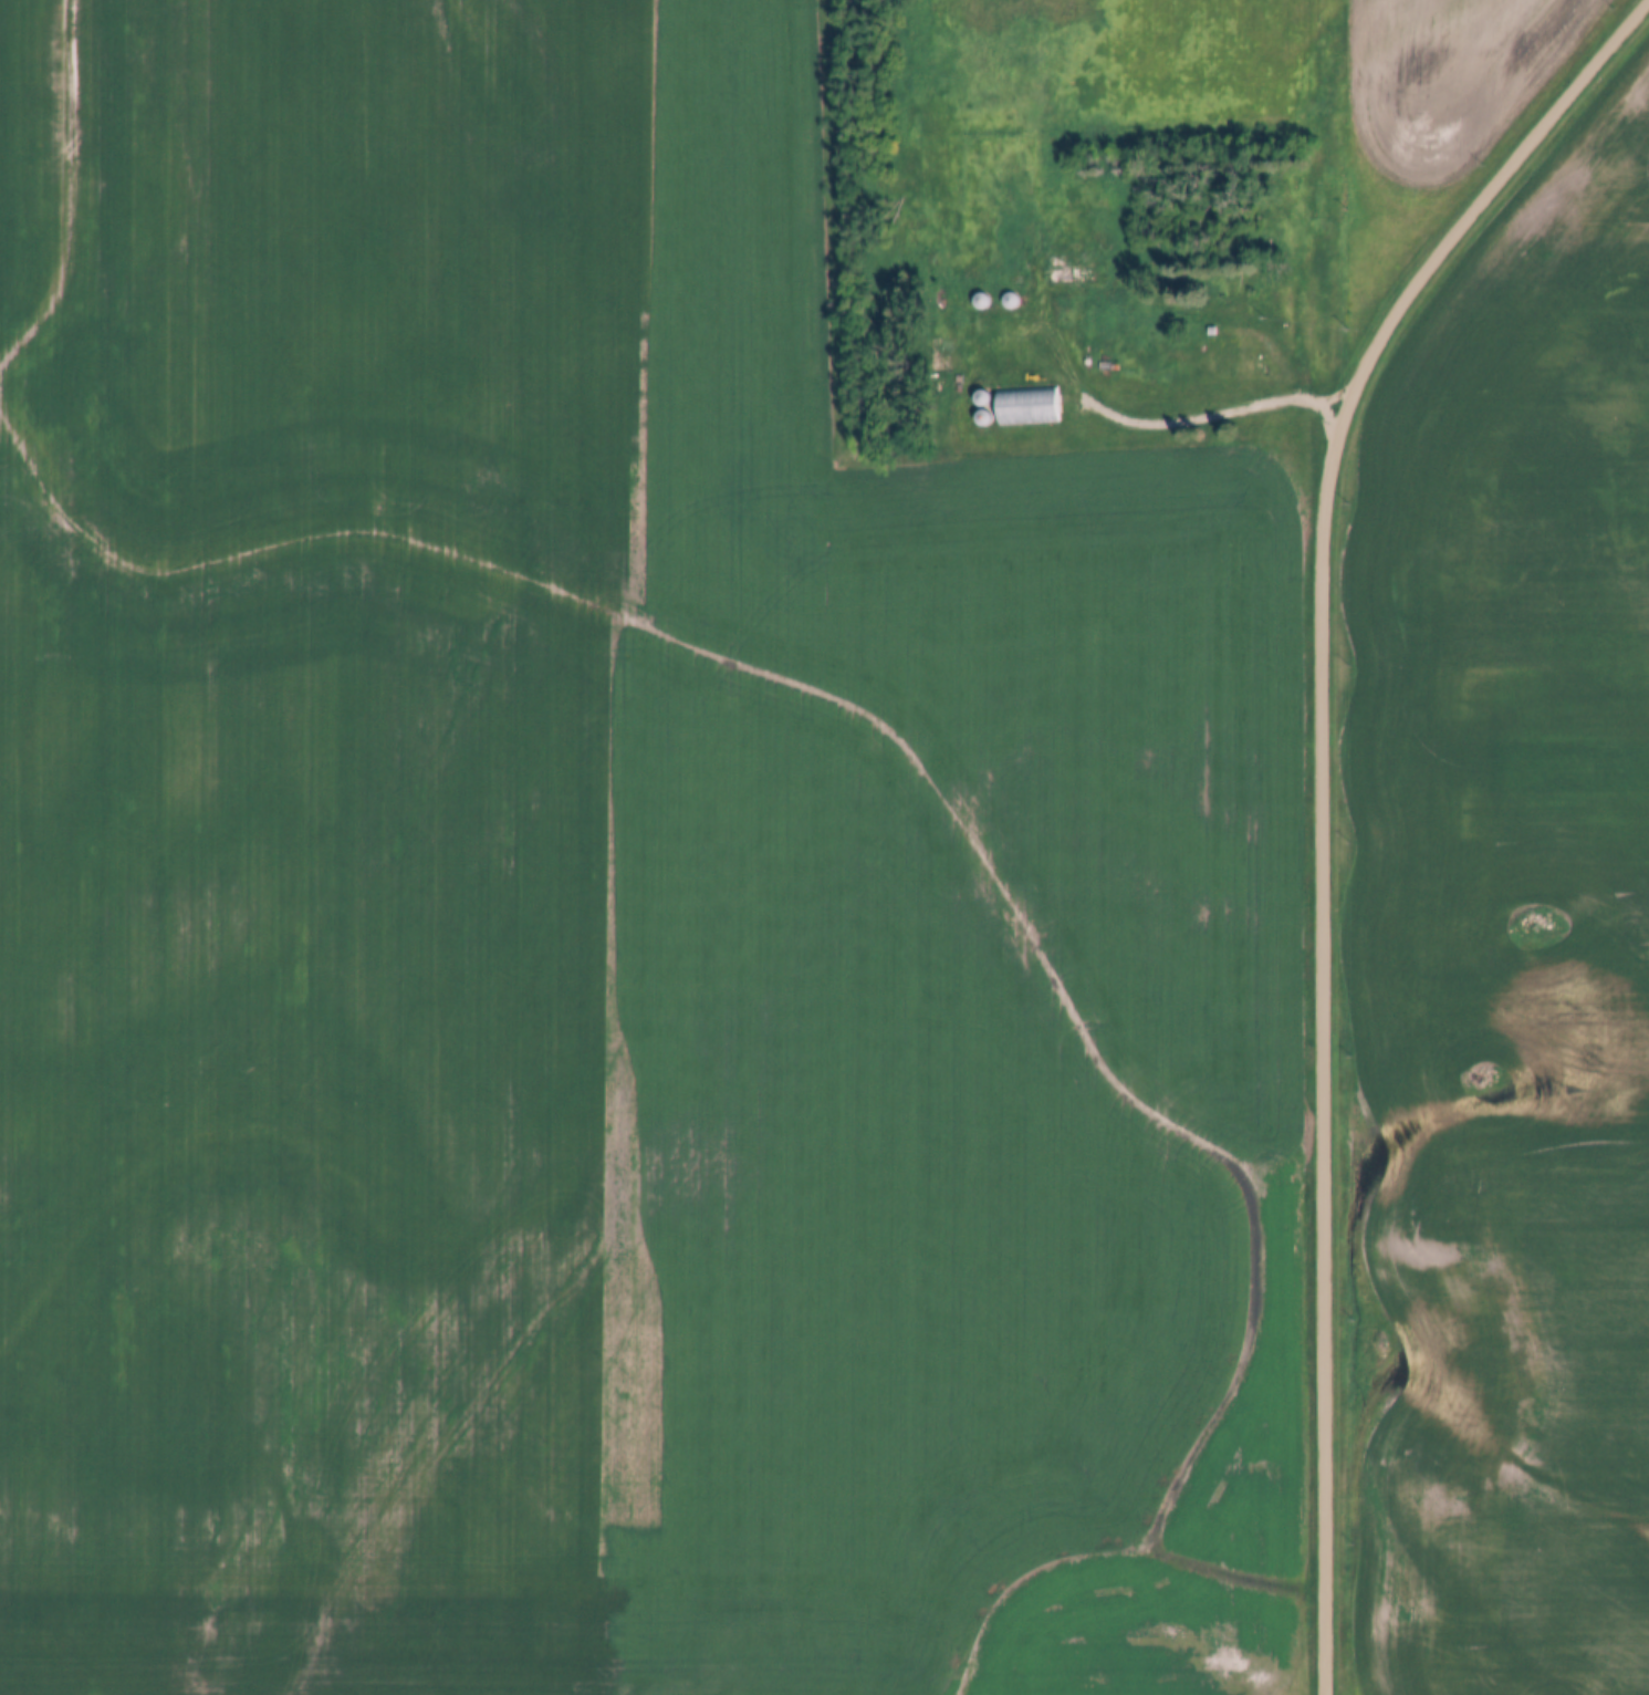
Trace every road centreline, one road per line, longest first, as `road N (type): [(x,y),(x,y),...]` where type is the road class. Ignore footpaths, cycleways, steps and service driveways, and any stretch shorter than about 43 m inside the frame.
road 1 (residential): [(1648,0),(1411,287),(1353,391),(1327,466),(1329,1694)]

